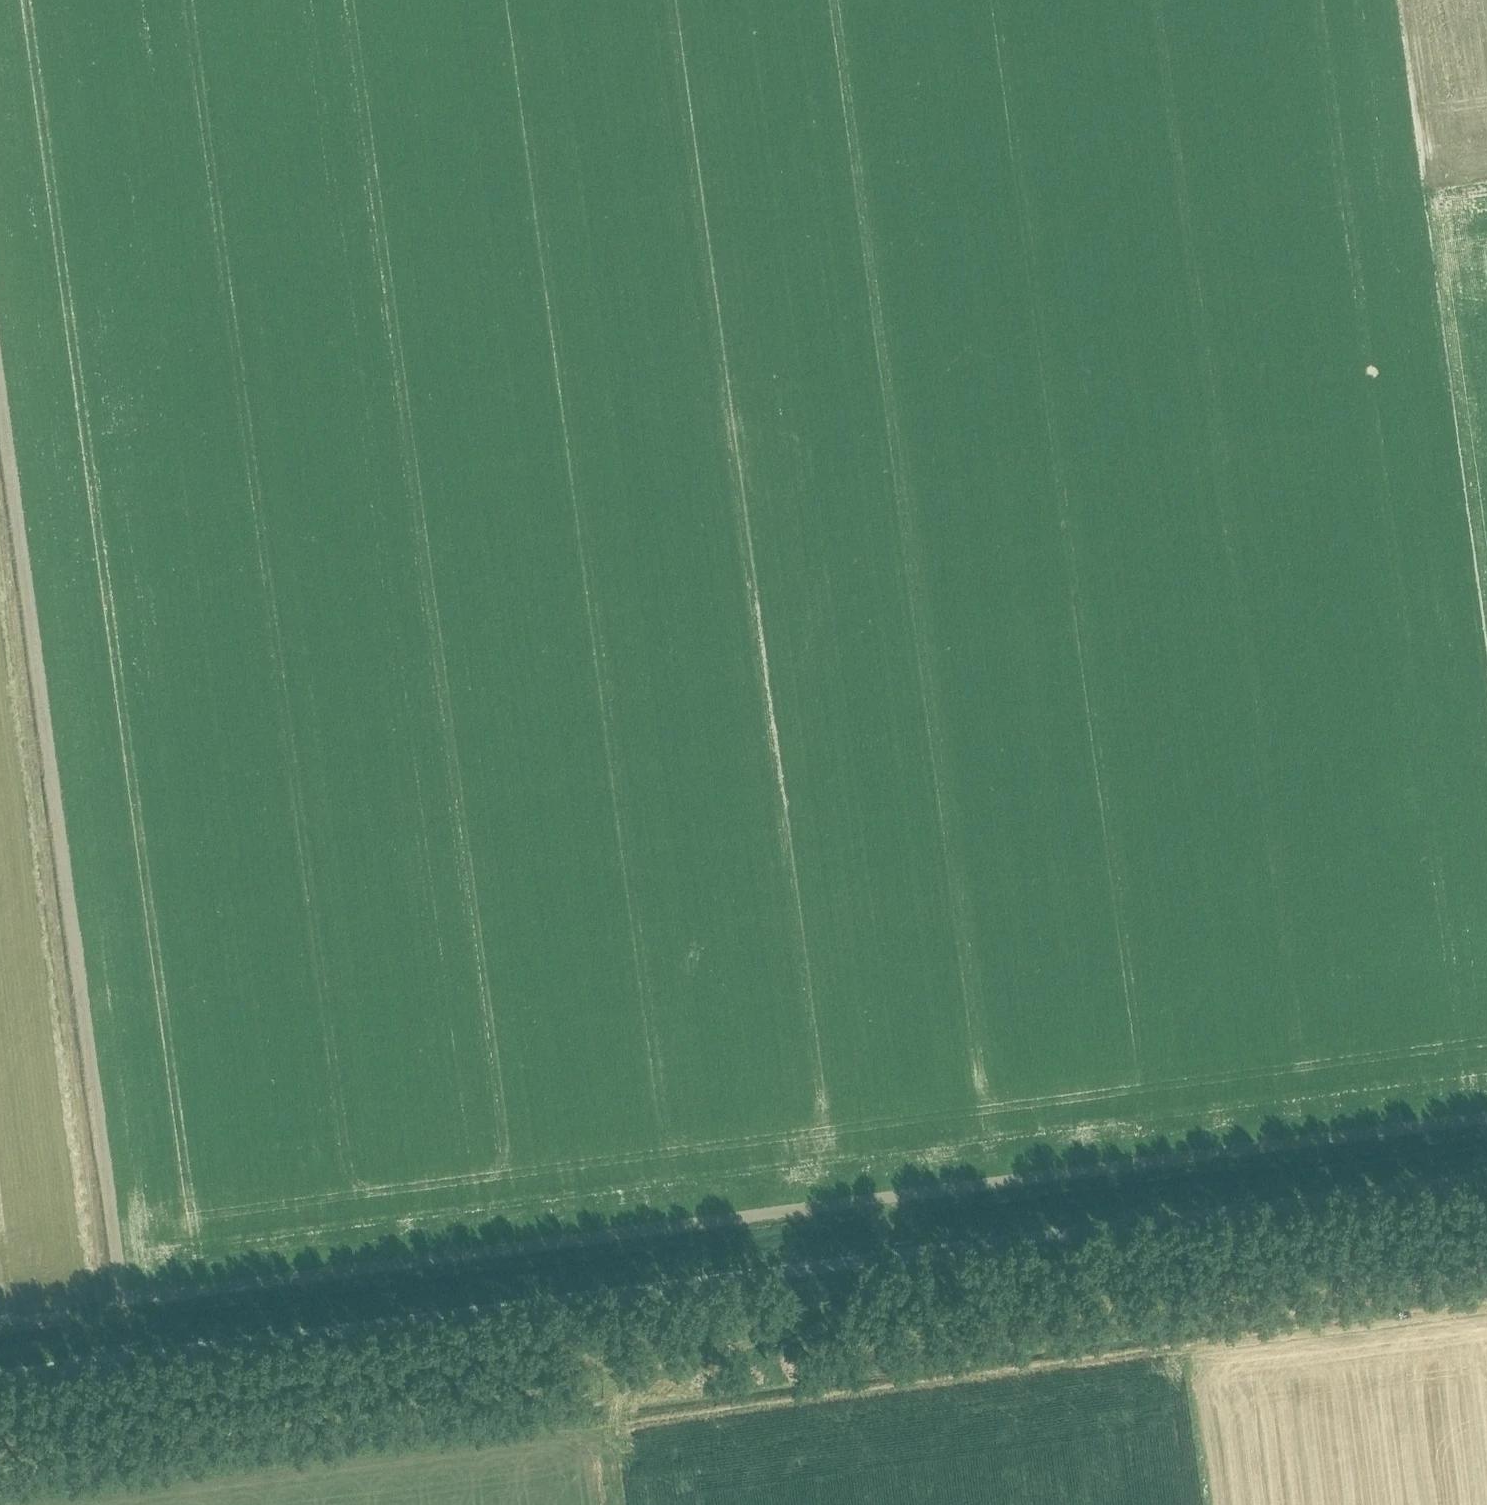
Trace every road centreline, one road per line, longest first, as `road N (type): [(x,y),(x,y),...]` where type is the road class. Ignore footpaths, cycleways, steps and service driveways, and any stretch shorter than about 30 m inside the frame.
road 1 (unclassified): [(0,1376),(1486,1175)]
road 2 (track): [(872,1261),(800,1328),(645,1373),(627,1389),(615,1423),(613,1504)]

